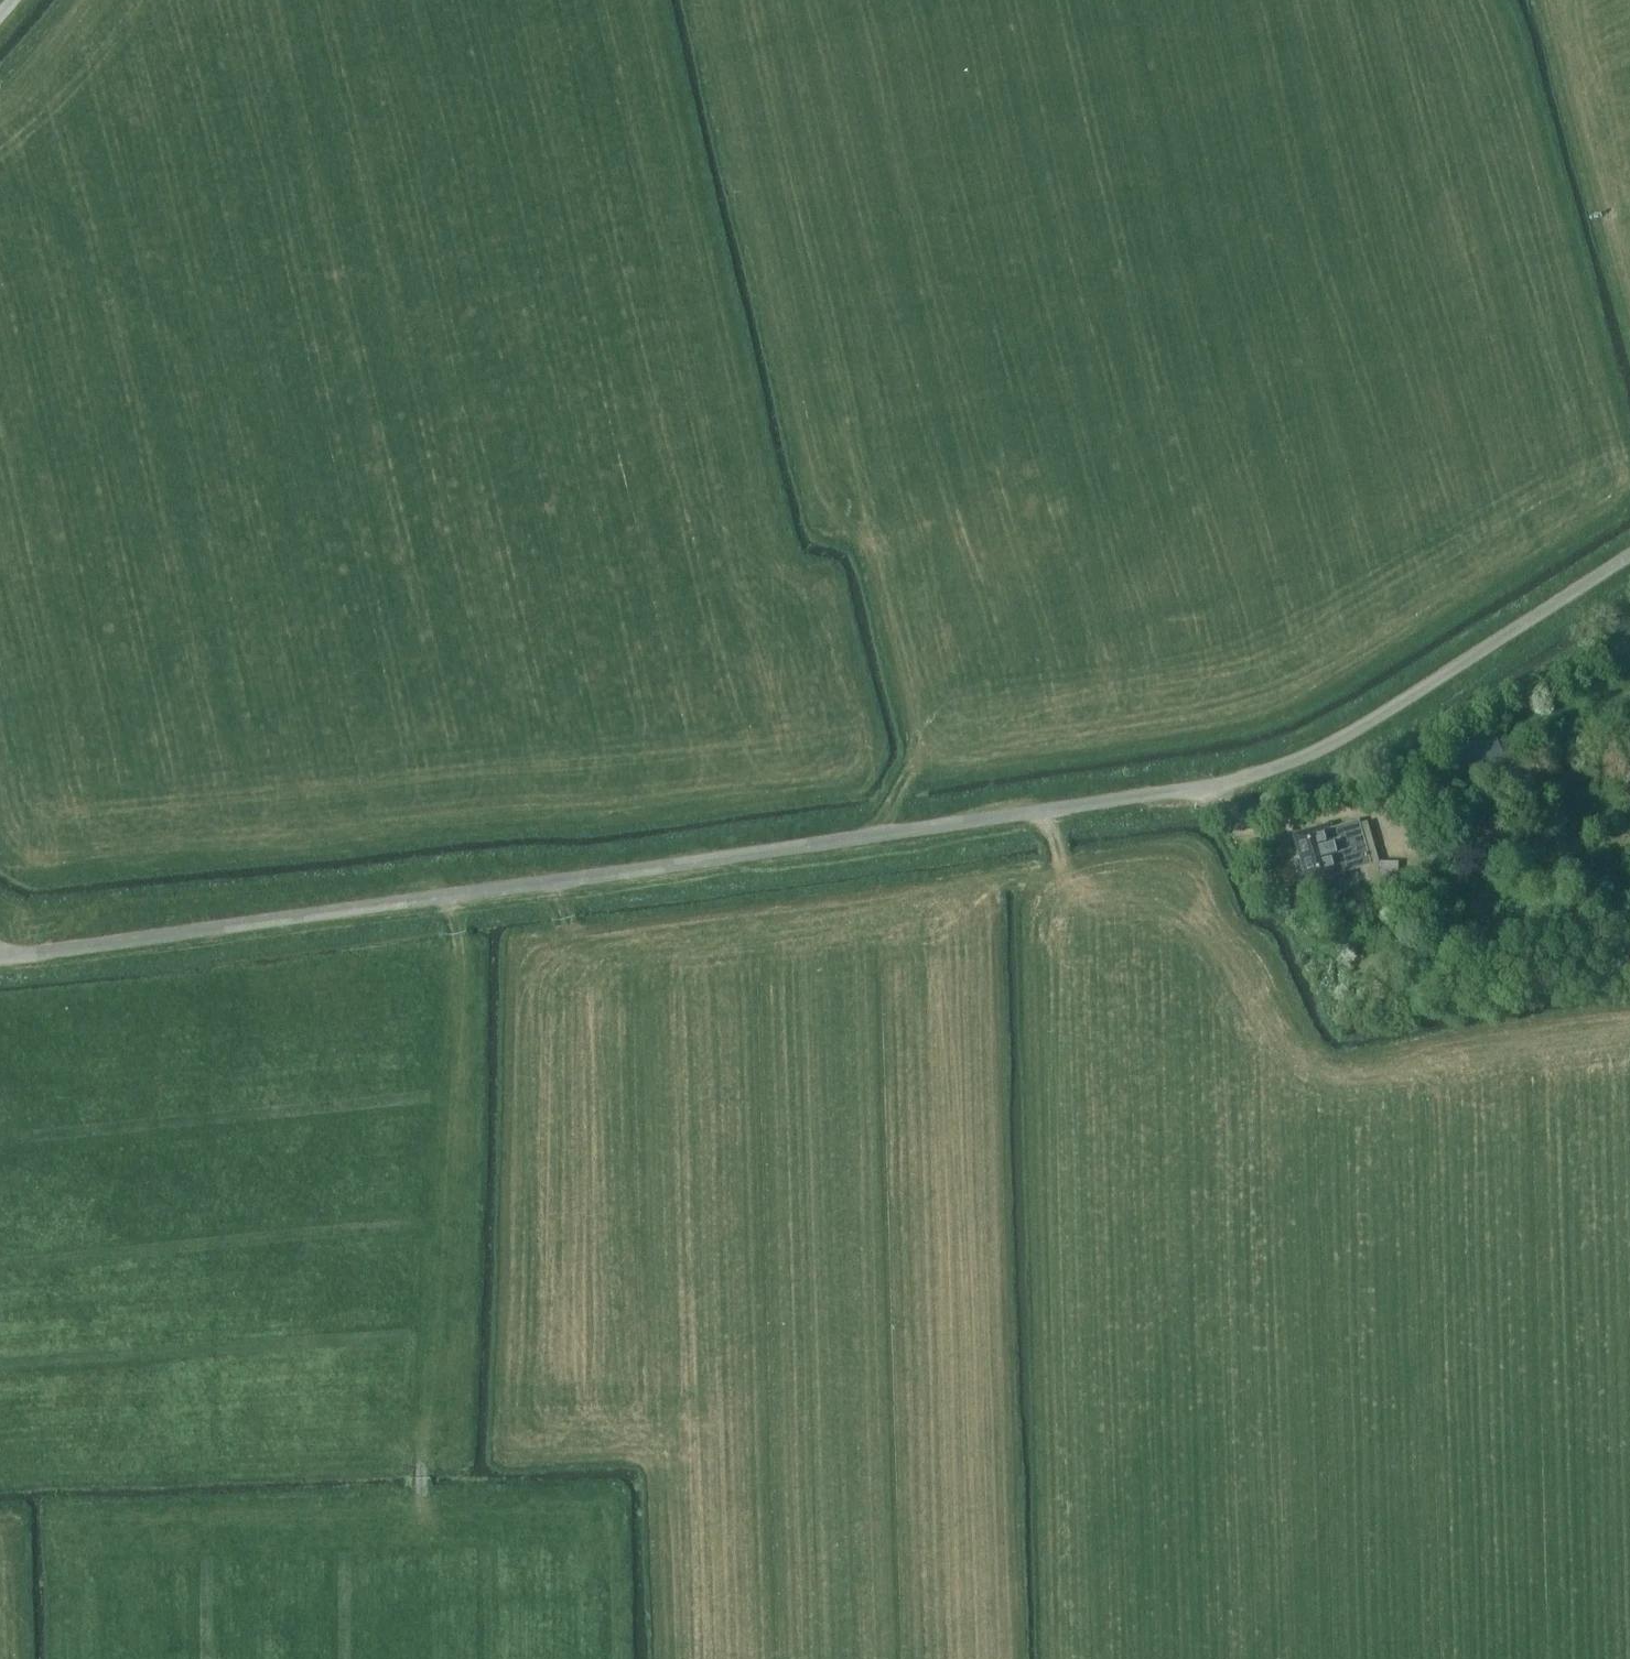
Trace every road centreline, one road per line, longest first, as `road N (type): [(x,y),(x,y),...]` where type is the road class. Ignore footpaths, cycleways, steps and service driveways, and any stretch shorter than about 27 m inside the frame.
road 1 (unclassified): [(0,956),(756,852),(1274,769),(1335,741),(1629,552)]

